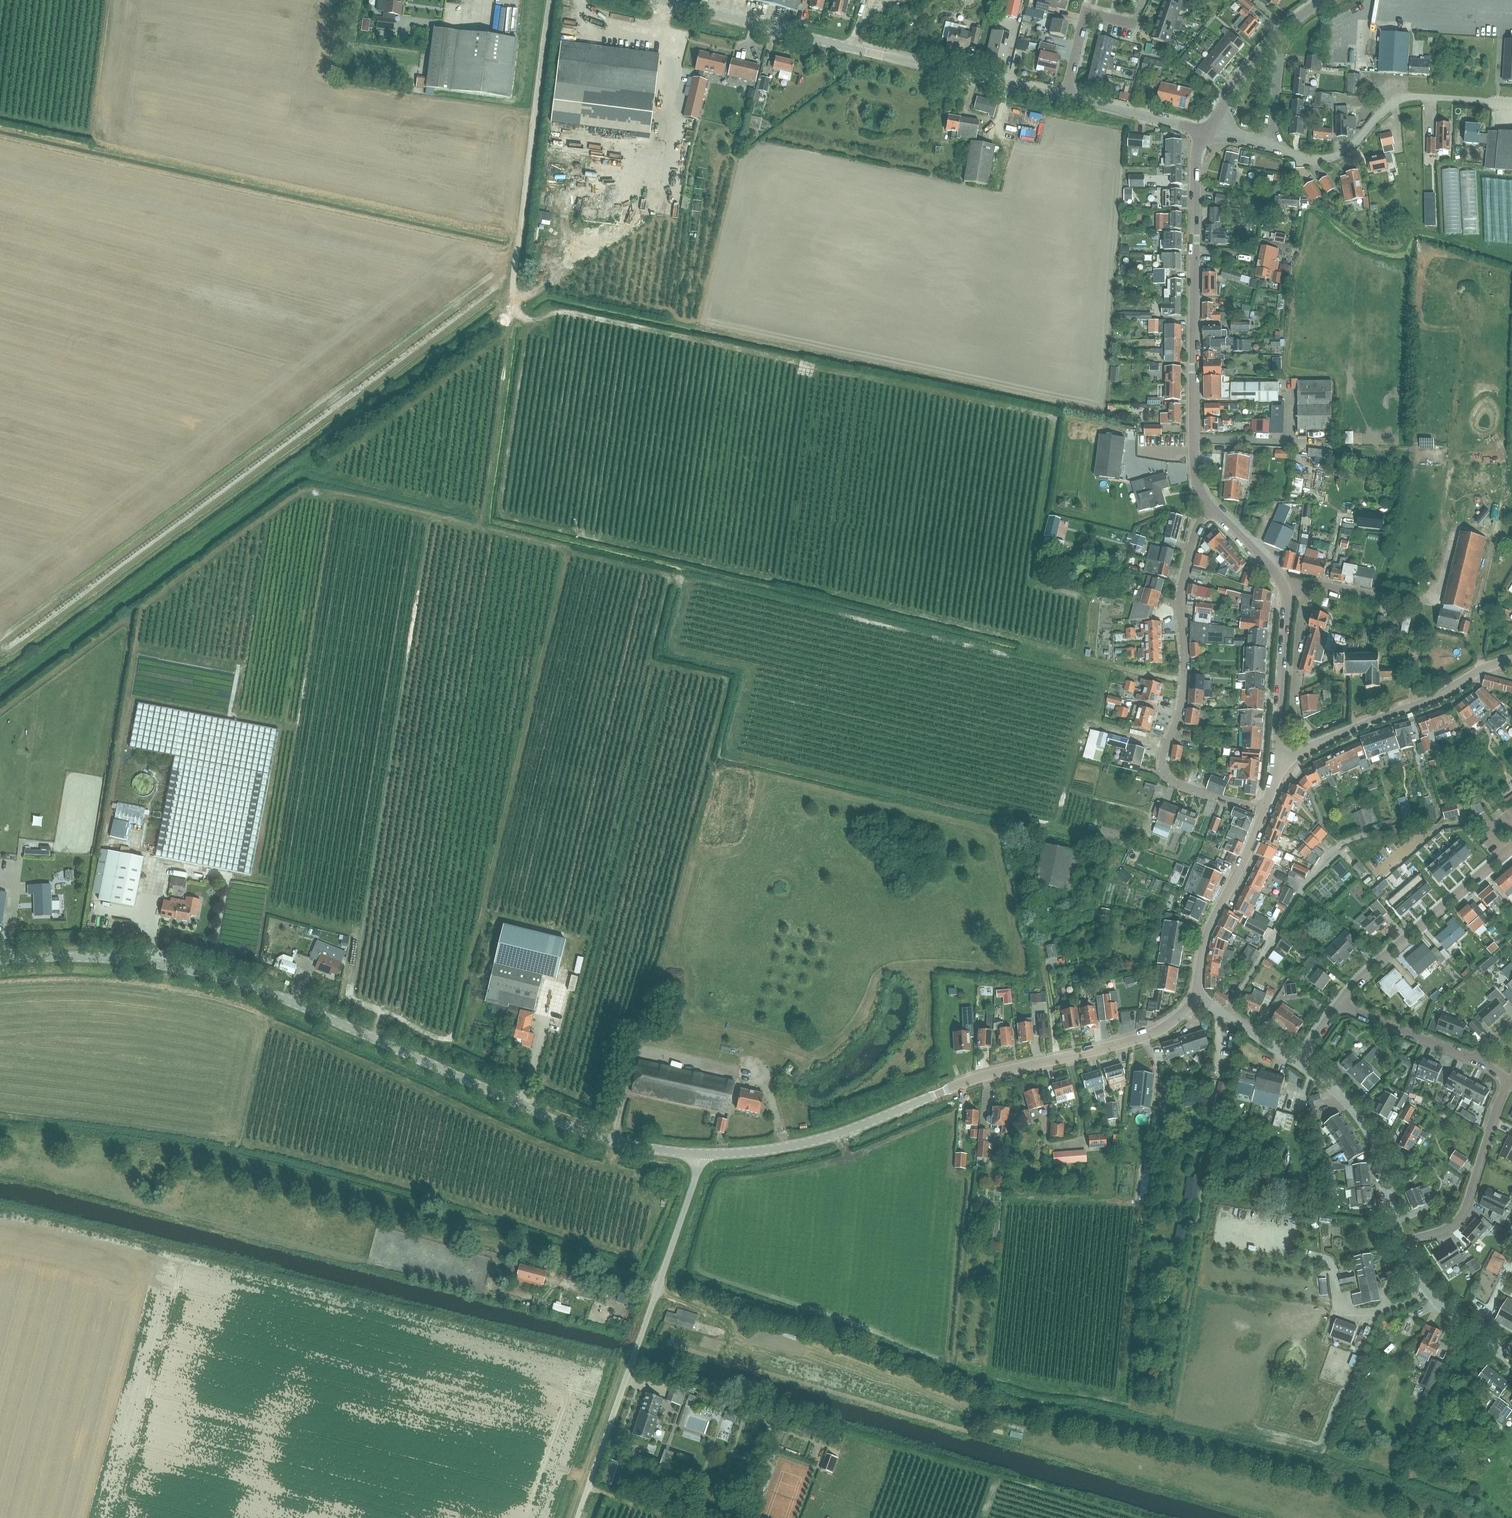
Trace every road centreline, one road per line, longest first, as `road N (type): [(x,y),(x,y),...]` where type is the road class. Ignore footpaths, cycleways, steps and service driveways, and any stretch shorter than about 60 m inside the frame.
road 1 (tertiary): [(700,1159),(613,1142),(219,979),(75,956),(0,960)]
road 2 (tertiary): [(700,1159),(807,1144),(1024,1065),(1135,1042),(1198,996)]
road 3 (tertiary): [(1066,98),(664,0)]
road 4 (tertiary): [(1210,511),(1196,474),(1194,361),(1197,157),(1210,131)]
road 5 (residential): [(1264,811),(1178,784),(1163,771),(1183,716),(1184,573),(1210,511)]
road 6 (unclassified): [(579,1517),(700,1159)]
road 7 (track): [(549,0),(512,298),(527,319)]
road 8 (residential): [(1511,104),(1400,98),(1342,153),(1325,158),(1270,147)]
road 9 (tertiary): [(1280,757),(1441,698),(1511,661)]
road 10 (residential): [(1341,1001),(1511,844)]
road 11 (residential): [(1298,1062),(1360,1116),(1401,1243)]
road 12 (tertiary): [(1198,996),(1214,916),(1264,811)]
road 13 (tertiary): [(1210,131),(1270,44),(1327,0)]
road 14 (residential): [(1401,1243),(1423,1284),(1511,1364)]
road 15 (tertiary): [(1210,131),(1066,98)]
road 16 (residential): [(1476,1058),(1341,1001)]
road 17 (residential): [(1066,98),(1087,20),(1140,25)]

